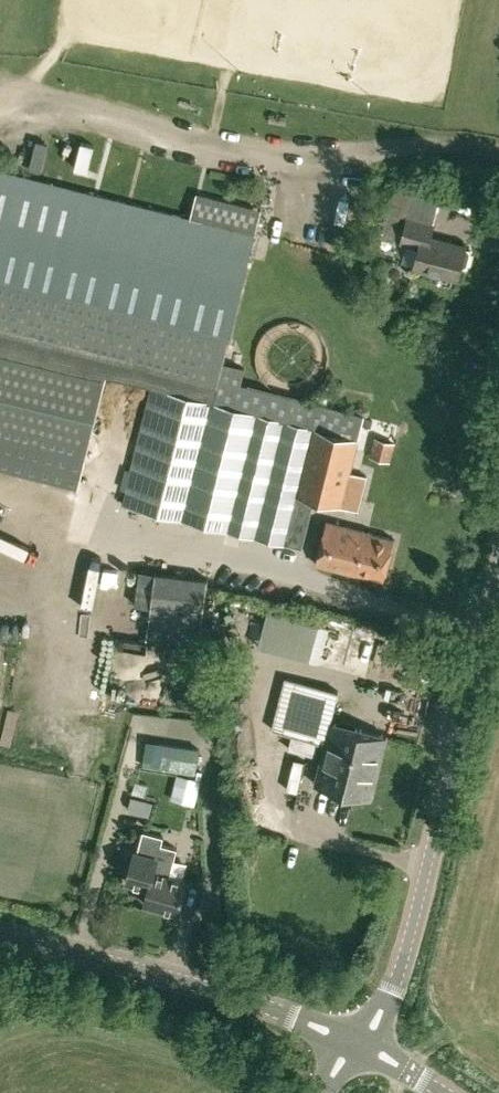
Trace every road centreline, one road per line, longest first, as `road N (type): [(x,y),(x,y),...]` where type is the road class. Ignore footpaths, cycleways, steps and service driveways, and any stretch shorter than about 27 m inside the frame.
road 1 (tertiary): [(359,1049),(409,943),(498,573)]
road 2 (tertiary): [(359,1049),(215,992),(0,937)]

